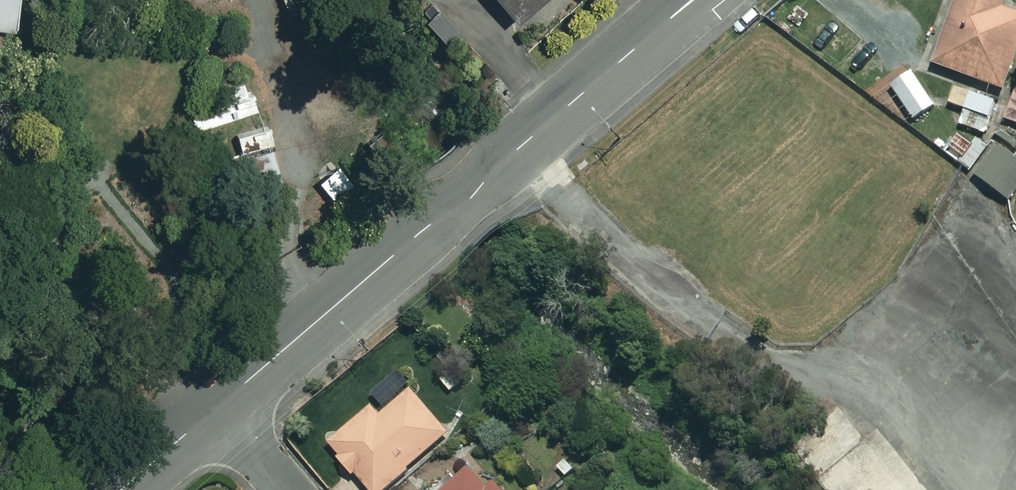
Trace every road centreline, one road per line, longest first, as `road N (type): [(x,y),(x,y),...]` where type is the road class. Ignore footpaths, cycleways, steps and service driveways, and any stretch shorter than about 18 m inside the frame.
road 1 (tertiary): [(690,0),(214,407)]
road 2 (tertiary): [(214,407),(118,489)]

